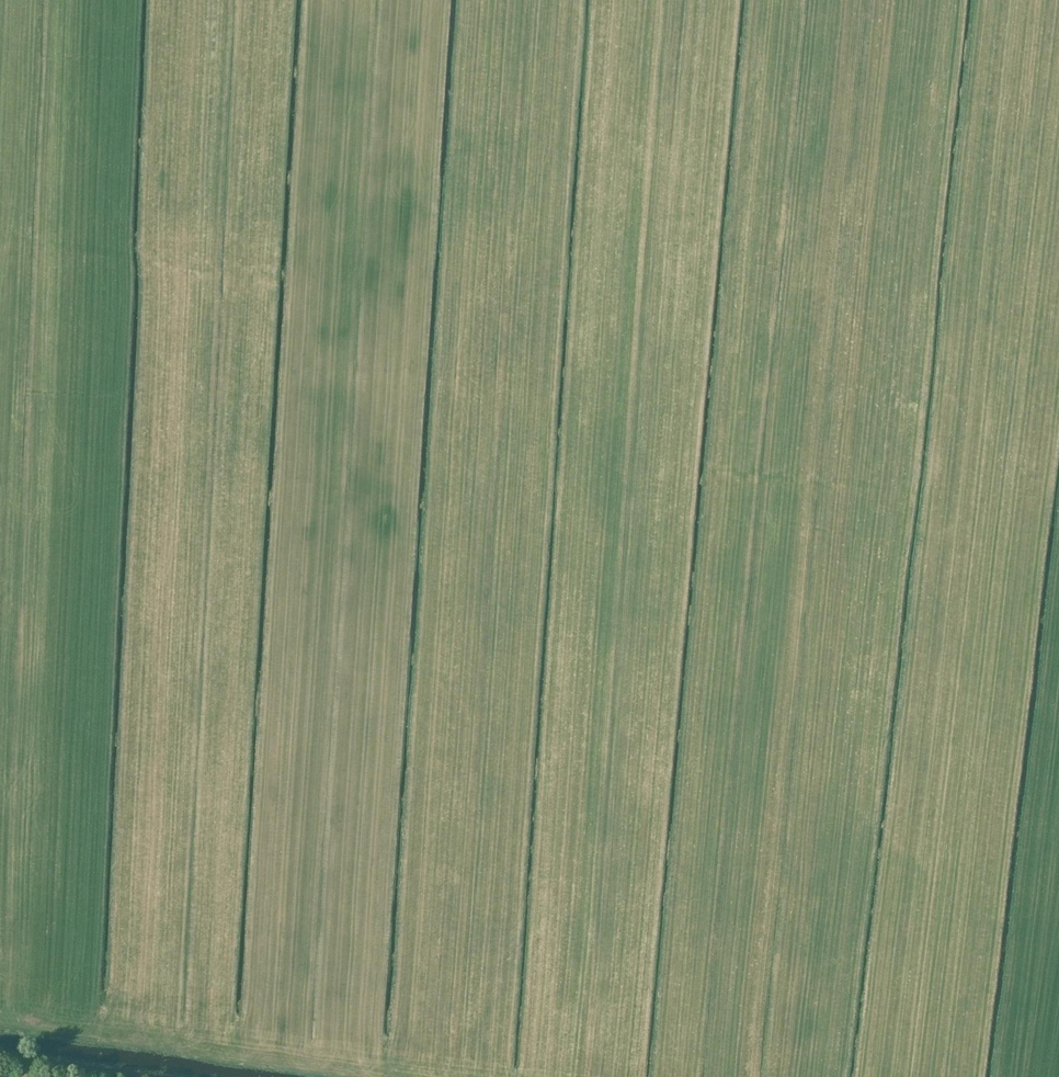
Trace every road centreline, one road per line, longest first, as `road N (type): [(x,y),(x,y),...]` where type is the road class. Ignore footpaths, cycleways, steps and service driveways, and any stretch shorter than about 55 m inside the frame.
road 1 (unclassified): [(149,1076),(0,1056)]

